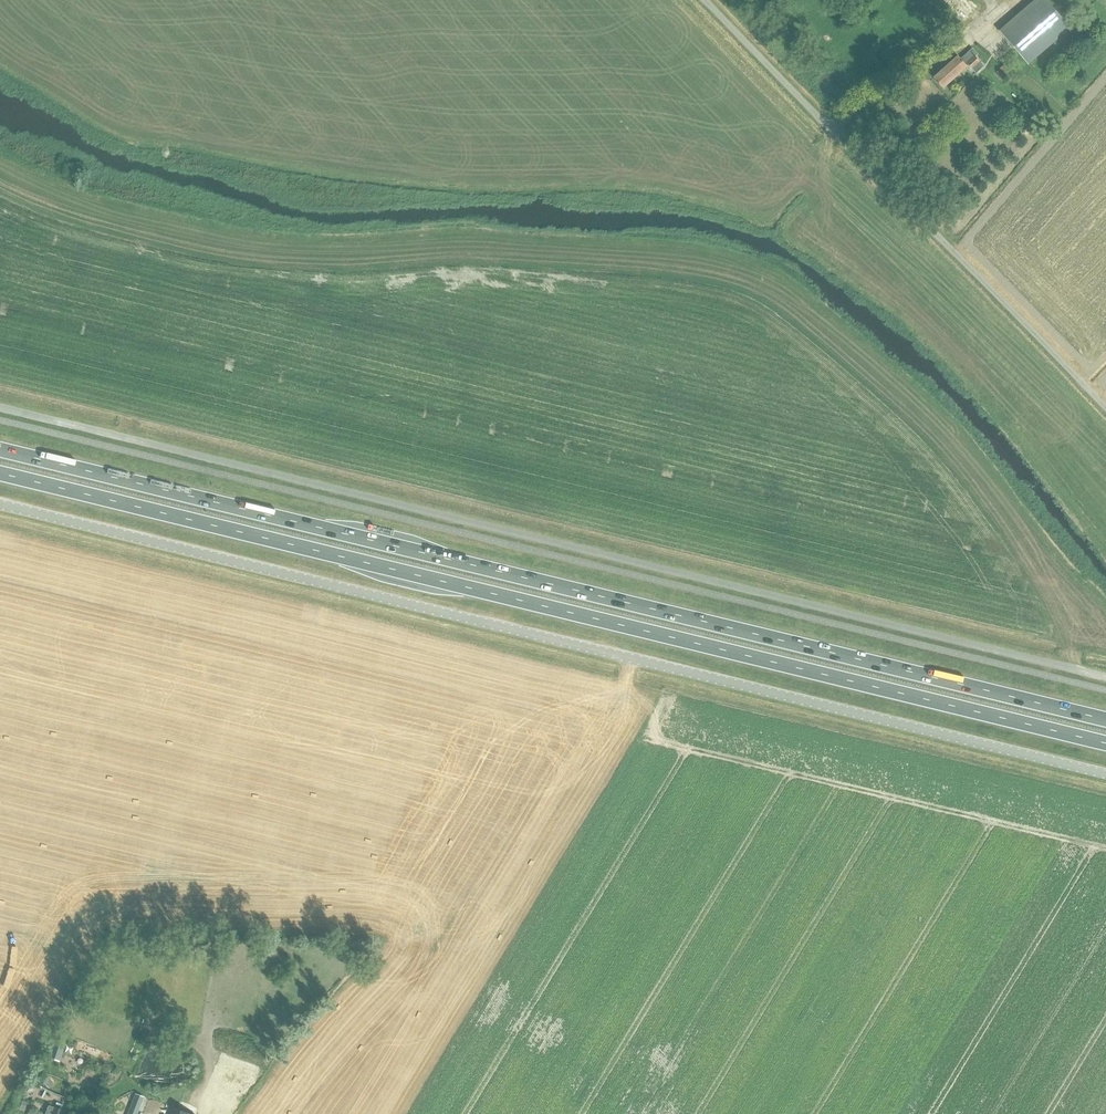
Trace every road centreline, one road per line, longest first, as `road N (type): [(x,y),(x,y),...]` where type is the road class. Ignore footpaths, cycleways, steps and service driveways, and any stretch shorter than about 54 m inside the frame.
road 1 (trunk): [(0,473),(1105,748)]
road 2 (unclassified): [(1105,675),(0,402)]
road 3 (trunk): [(1105,720),(0,449)]
road 4 (unclassified): [(0,511),(1105,779)]
road 5 (unclassified): [(705,0),(1105,407)]

